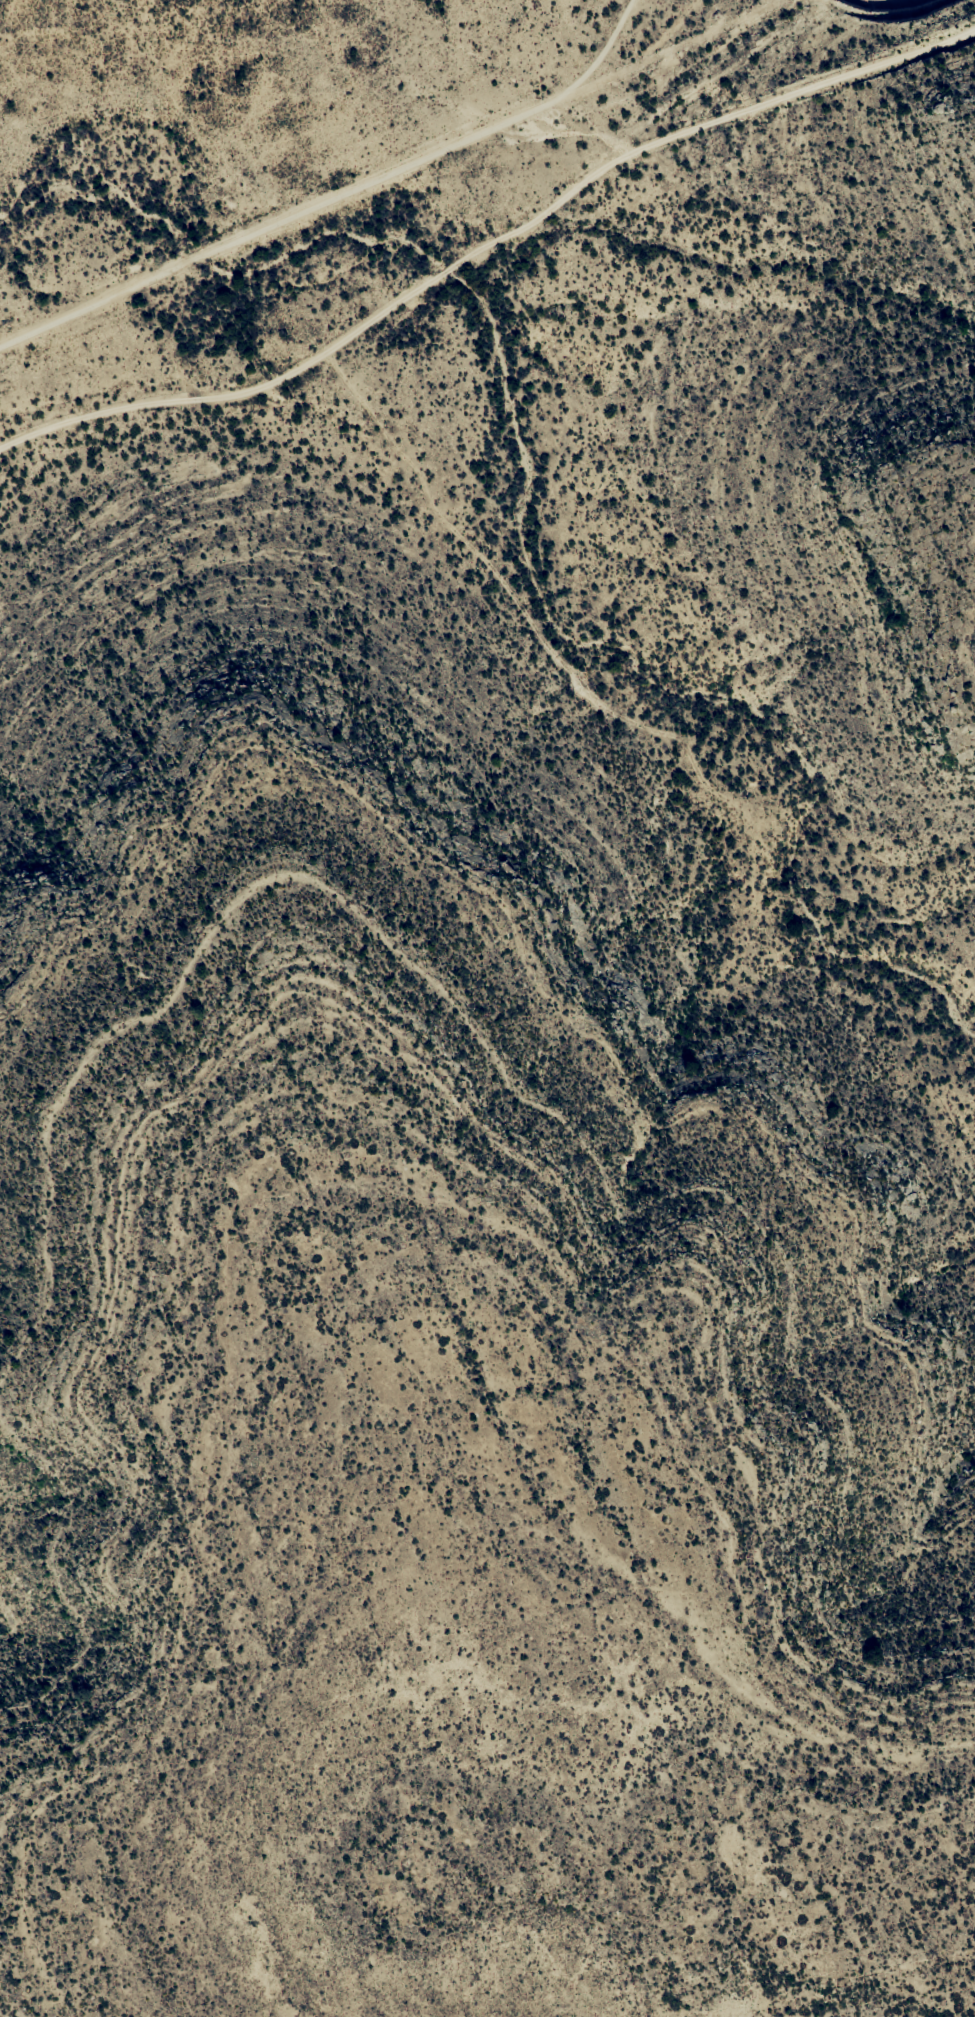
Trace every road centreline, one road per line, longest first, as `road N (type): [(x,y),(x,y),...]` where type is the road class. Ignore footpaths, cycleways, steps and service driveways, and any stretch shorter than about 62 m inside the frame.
road 1 (track): [(0,447),(113,408),(263,386),(649,143),(974,29)]

